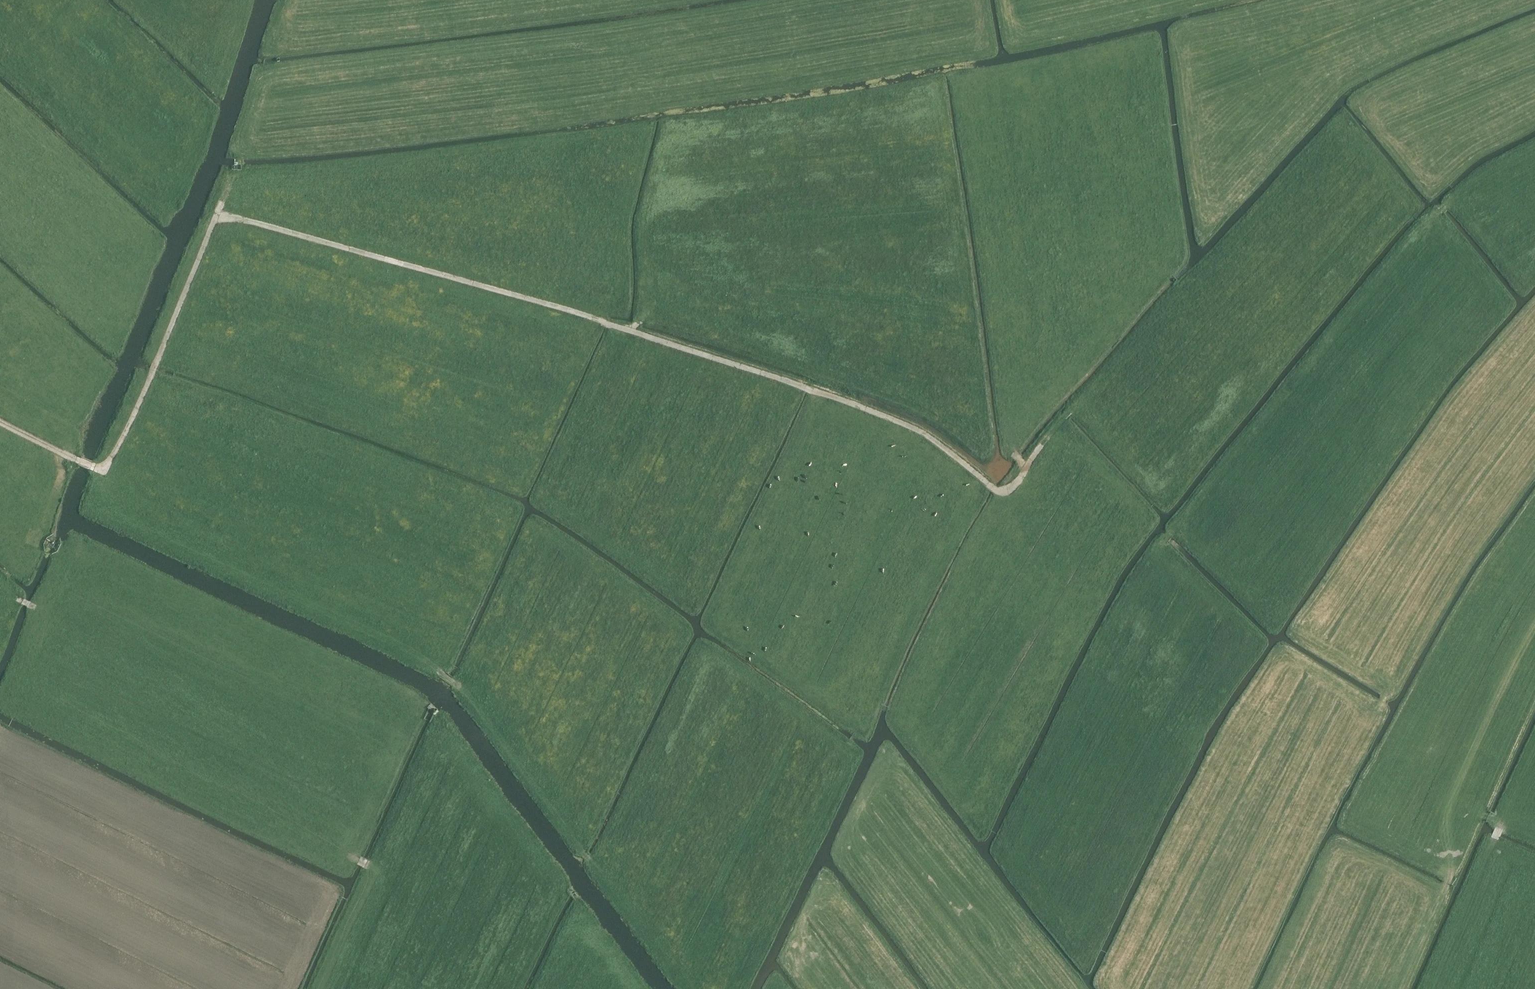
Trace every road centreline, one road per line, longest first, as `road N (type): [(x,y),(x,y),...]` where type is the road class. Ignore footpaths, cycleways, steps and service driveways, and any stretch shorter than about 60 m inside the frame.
road 1 (track): [(630,331),(215,214),(108,462),(84,464),(0,421)]
road 2 (track): [(1026,467),(1003,490),(990,485),(917,428),(630,331),(638,324)]
road 3 (track): [(1405,988),(1486,804),(1490,764)]

